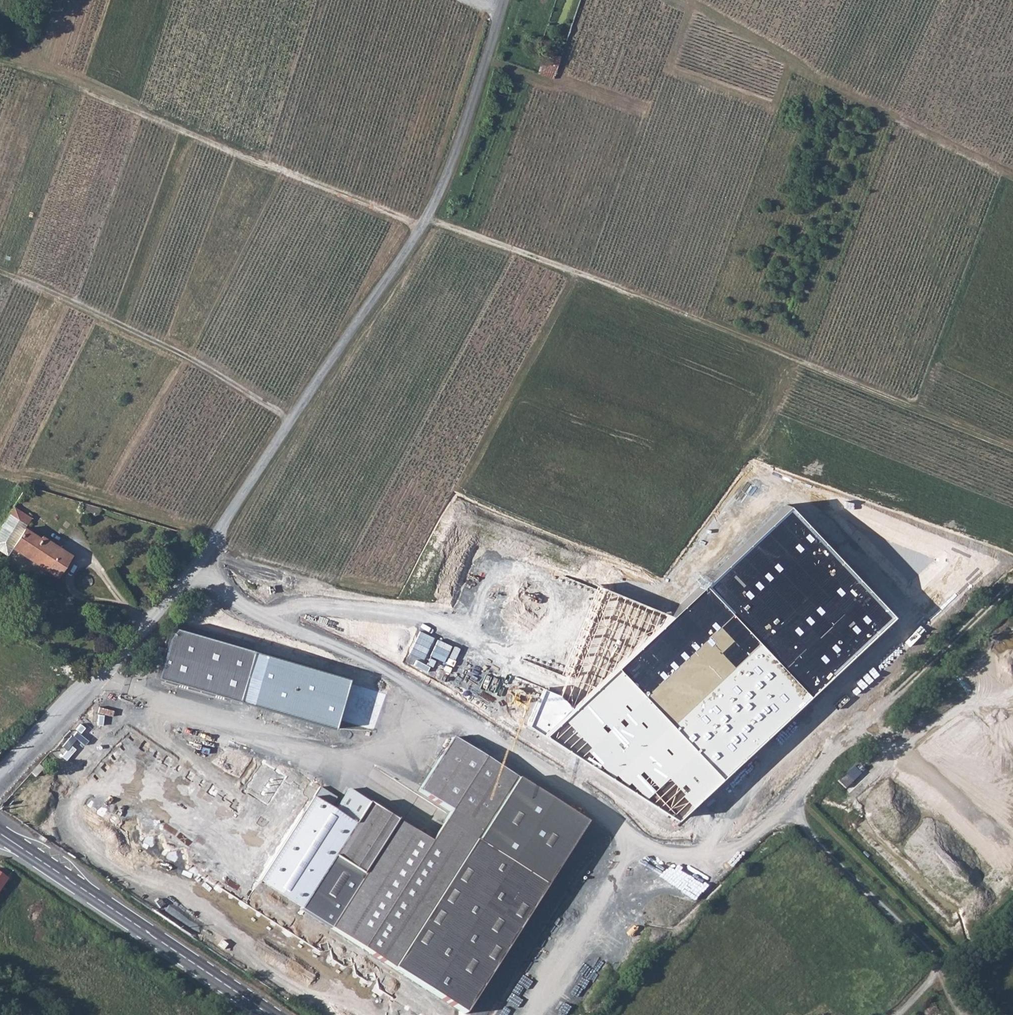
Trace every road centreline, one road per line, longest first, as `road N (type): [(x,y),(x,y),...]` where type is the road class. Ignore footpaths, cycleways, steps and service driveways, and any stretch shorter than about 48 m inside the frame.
road 1 (unclassified): [(503,0),(460,138),(416,236),(205,553),(0,781)]
road 2 (primary): [(271,1014),(0,834)]
road 3 (track): [(855,727),(1012,583)]

